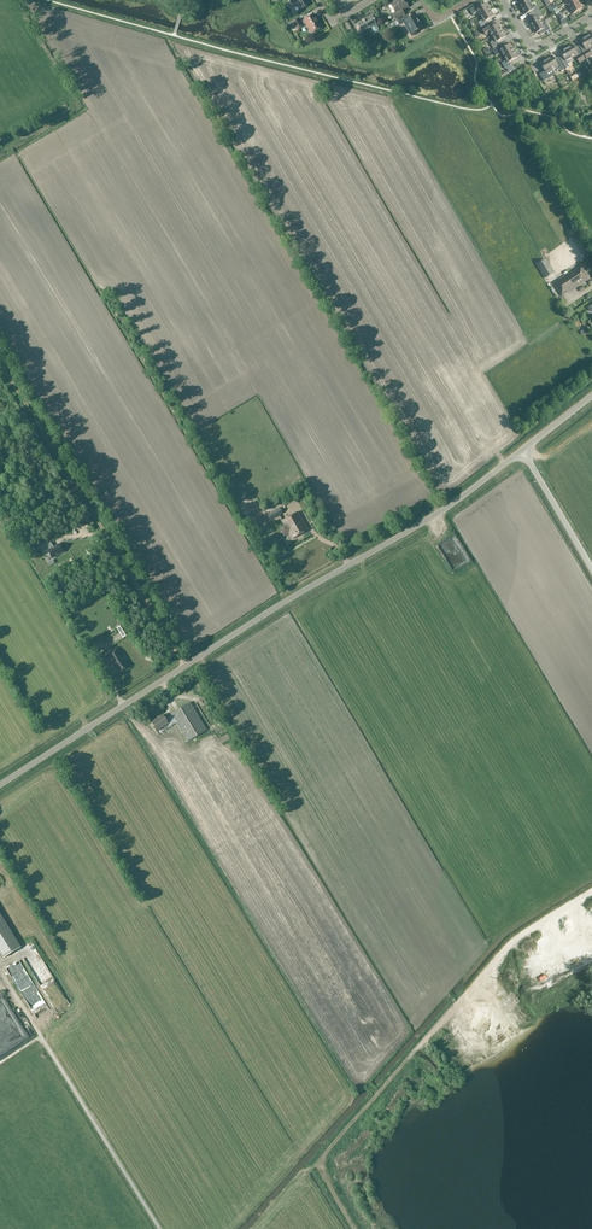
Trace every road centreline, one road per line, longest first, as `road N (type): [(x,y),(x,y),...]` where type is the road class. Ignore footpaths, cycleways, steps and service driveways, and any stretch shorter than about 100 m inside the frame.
road 1 (unclassified): [(0,785),(423,523),(523,450)]
road 2 (track): [(258,1228),(502,951),(591,891)]
road 3 (unclassified): [(591,571),(523,450)]
road 4 (residential): [(591,15),(529,45),(503,0)]

